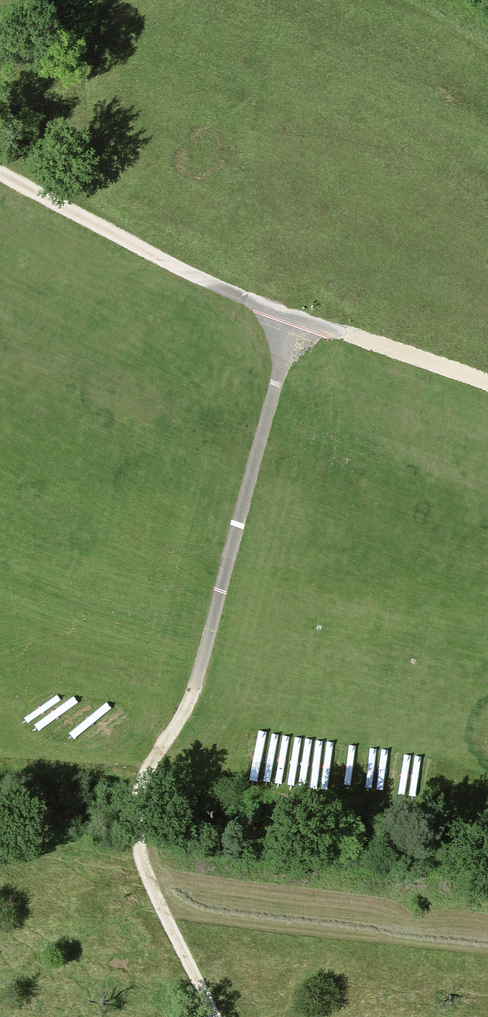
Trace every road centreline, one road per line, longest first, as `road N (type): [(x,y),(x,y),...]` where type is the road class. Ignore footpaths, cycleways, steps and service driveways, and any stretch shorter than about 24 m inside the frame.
road 1 (track): [(487,391),(220,289),(0,172)]
road 2 (track): [(192,697),(293,322)]
road 3 (track): [(214,1016),(137,844),(143,776),(192,697)]

